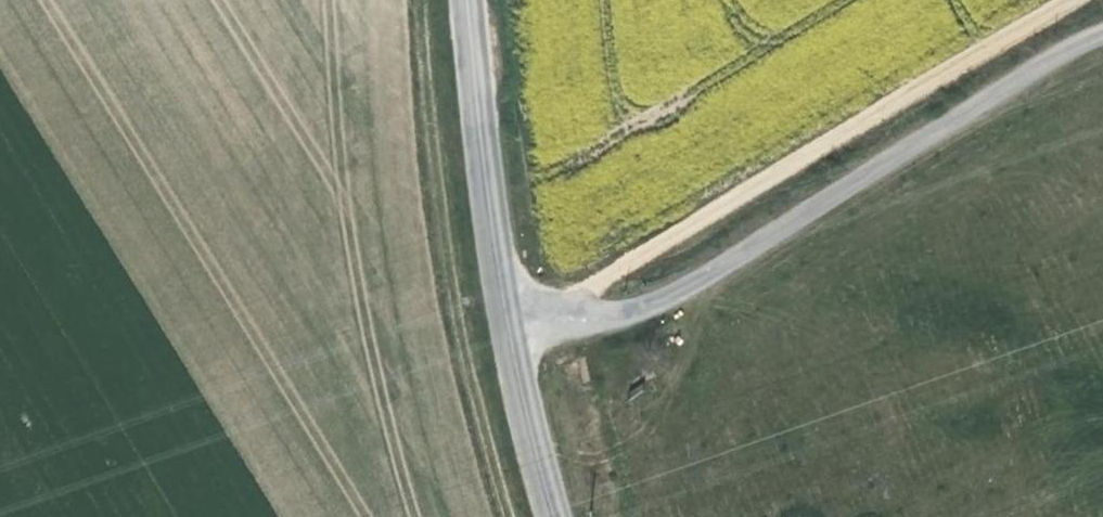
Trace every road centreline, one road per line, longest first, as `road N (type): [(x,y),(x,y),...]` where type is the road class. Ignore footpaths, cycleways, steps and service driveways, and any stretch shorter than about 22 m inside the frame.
road 1 (unclassified): [(509,323),(626,315),(680,291),(1102,29)]
road 2 (track): [(565,316),(681,232),(1068,0)]
road 3 (track): [(413,0),(443,261),(504,516)]
road 4 (tertiary): [(509,323),(469,0)]
road 5 (tertiary): [(558,516),(509,323)]

